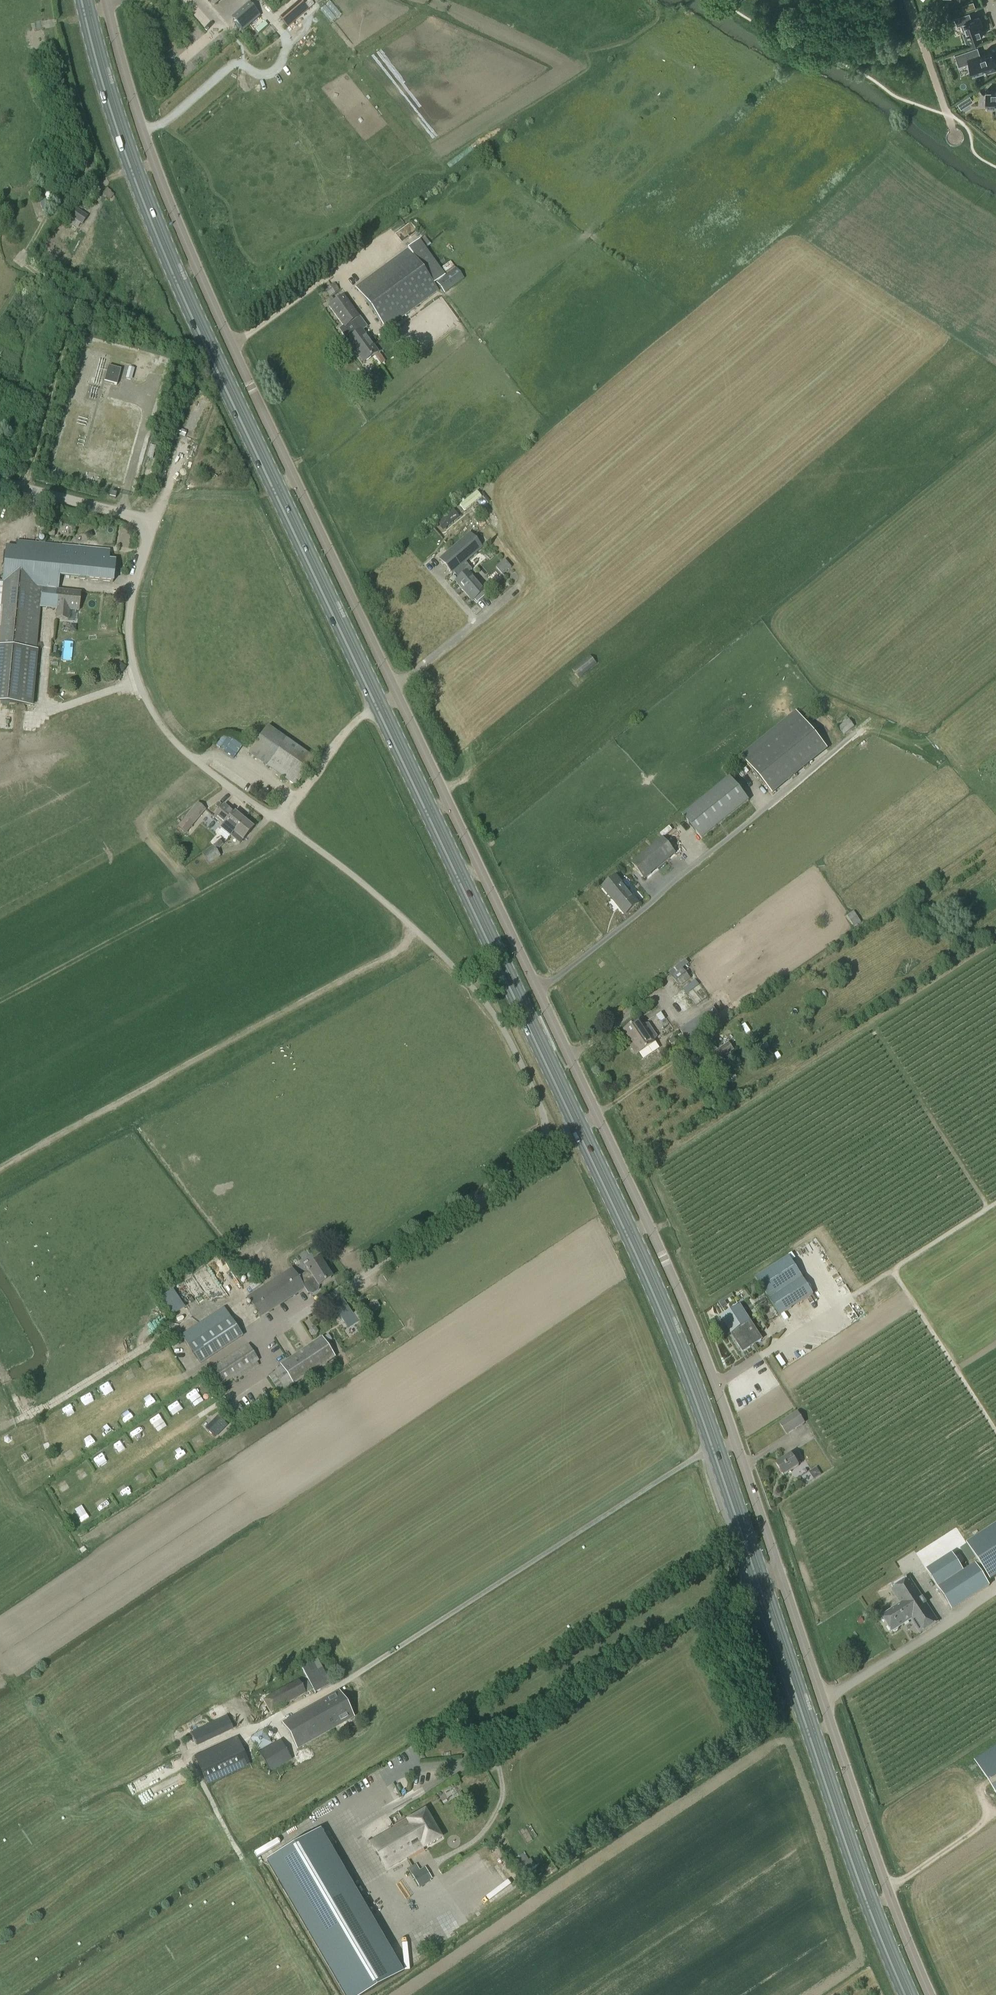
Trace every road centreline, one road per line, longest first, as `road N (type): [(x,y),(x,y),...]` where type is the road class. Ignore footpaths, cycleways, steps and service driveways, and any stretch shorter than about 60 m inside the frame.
road 1 (primary): [(908,1994),(676,1345),(181,292),(117,138),(82,0)]
road 2 (unclassified): [(931,1994),(714,1368),(197,269),(142,131),(106,0)]
road 3 (unclassified): [(540,1107),(474,988),(356,878),(189,754),(154,716),(134,667),(130,608),(147,539),(139,521),(0,480)]
road 4 (track): [(45,217),(22,263),(66,297),(70,312),(27,487)]
road 5 (track): [(9,1424),(225,1301),(264,1336)]
road 6 (track): [(53,0),(97,158),(36,233)]
road 7 (track): [(279,821),(359,715),(398,695)]
road 8 (track): [(158,125),(277,47)]

